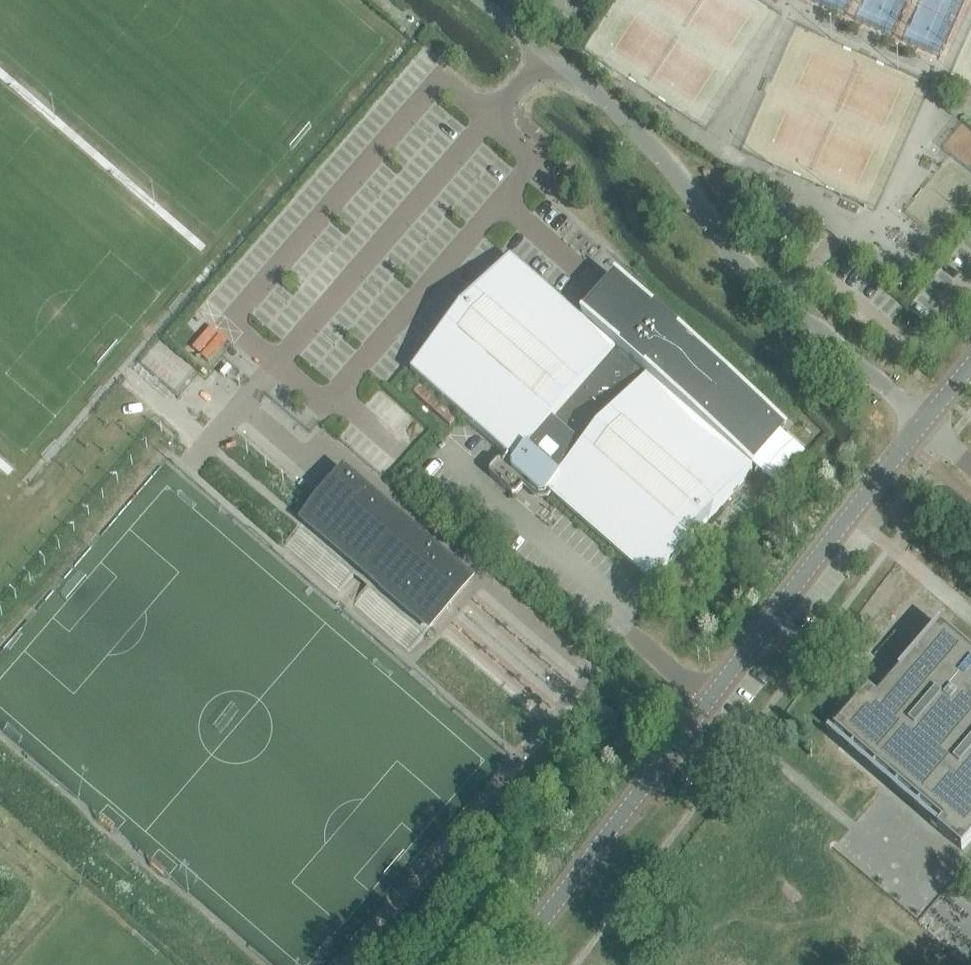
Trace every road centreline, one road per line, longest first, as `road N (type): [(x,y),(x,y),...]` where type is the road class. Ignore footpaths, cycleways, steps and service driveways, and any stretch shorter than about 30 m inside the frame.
road 1 (tertiary): [(499,964),(919,434)]
road 2 (unclassified): [(928,422),(742,263),(627,125),(479,0)]

